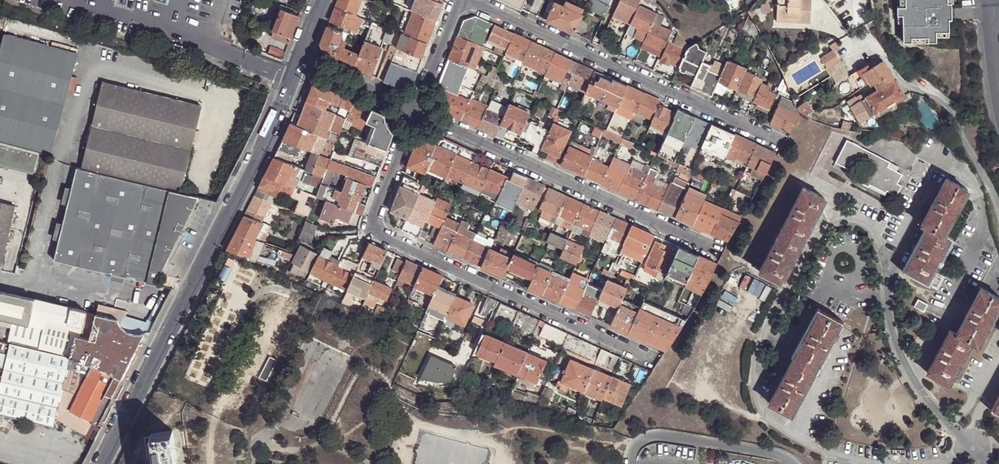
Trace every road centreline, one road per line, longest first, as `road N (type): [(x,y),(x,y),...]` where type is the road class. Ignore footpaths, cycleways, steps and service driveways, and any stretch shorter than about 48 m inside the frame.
road 1 (residential): [(101,463),(299,60)]
road 2 (residential): [(417,112),(373,219),(377,232),(652,359)]
road 3 (residential): [(473,0),(778,141)]
road 4 (residential): [(417,112),(715,251)]
road 5 (residential): [(852,218),(874,231),(882,252),(909,373),(984,463)]
road 6 (residential): [(299,60),(417,112)]
road 7 (residential): [(462,0),(417,112)]

